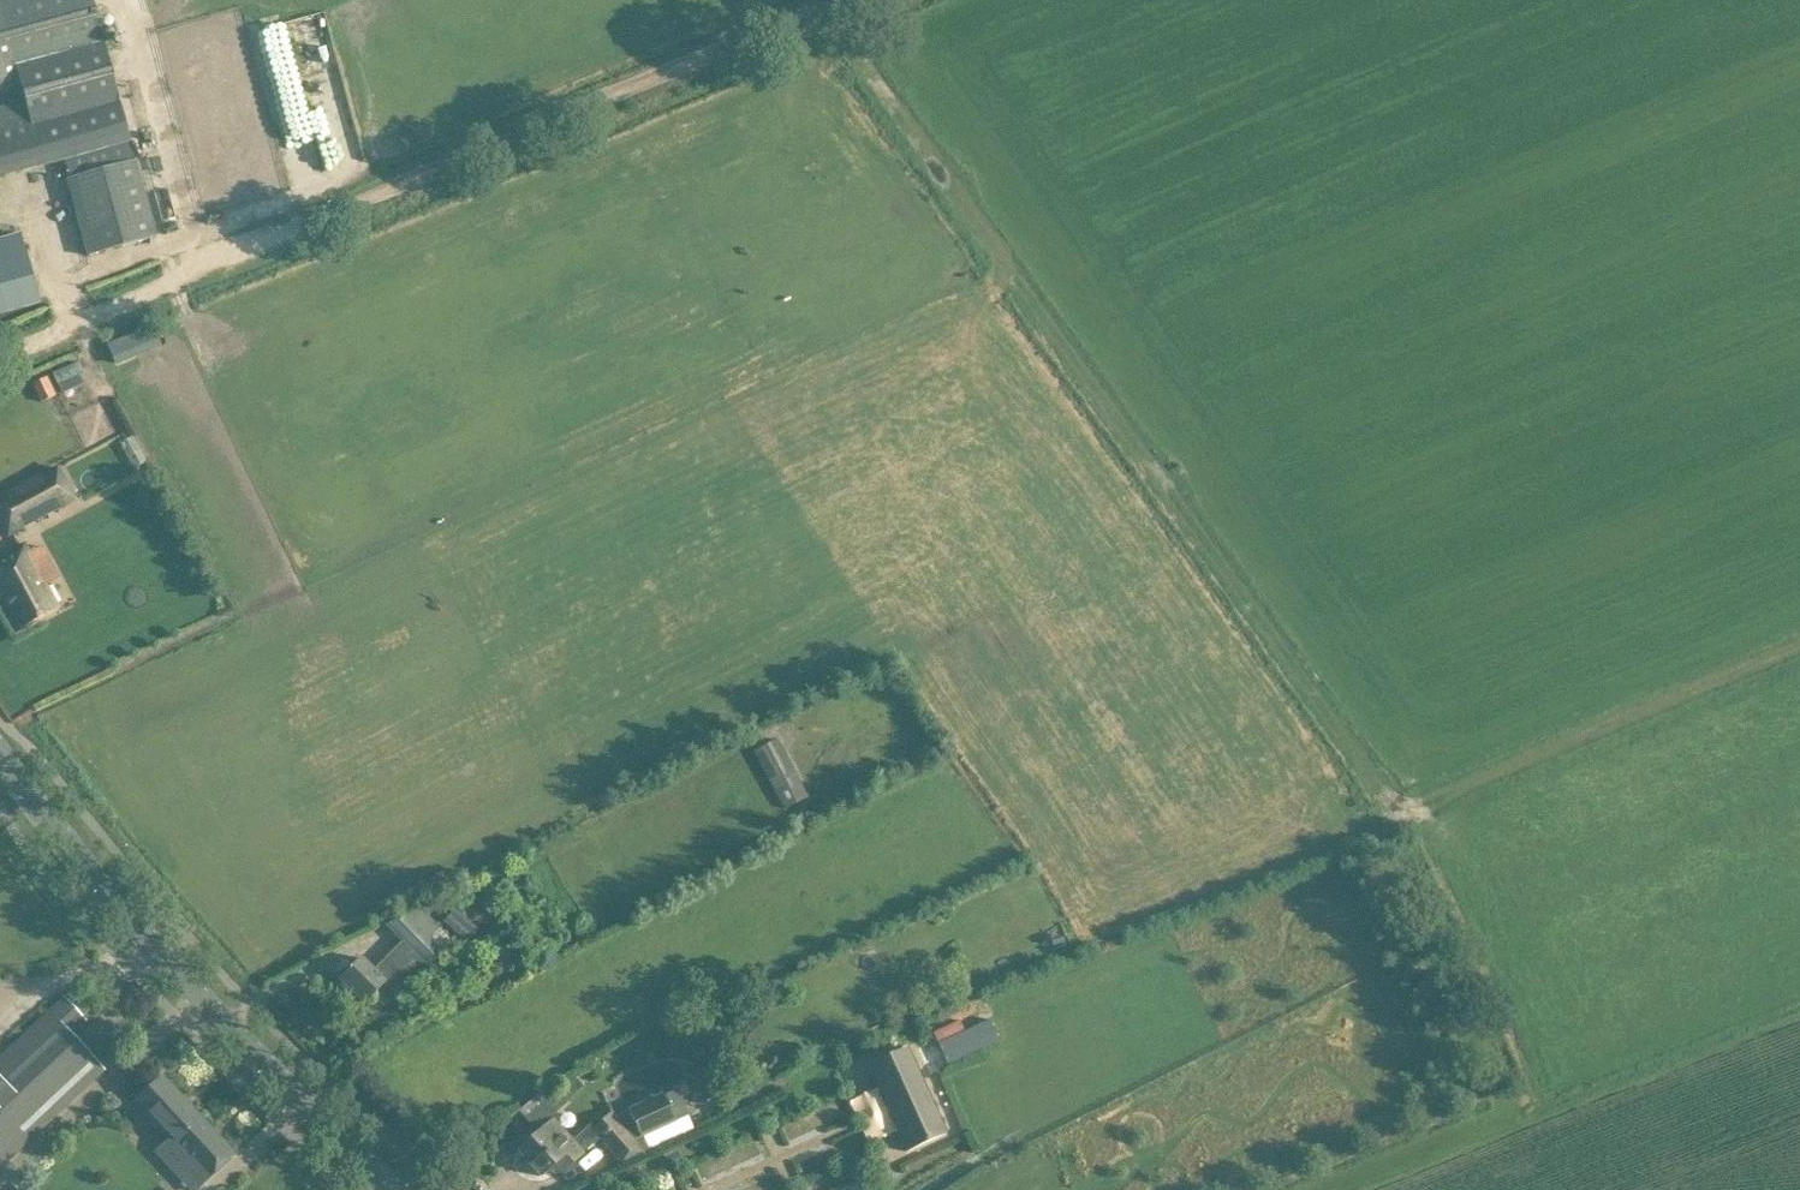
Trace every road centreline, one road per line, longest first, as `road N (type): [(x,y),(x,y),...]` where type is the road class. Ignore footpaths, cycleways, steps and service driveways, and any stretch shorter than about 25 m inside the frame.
road 1 (track): [(0,354),(844,0)]
road 2 (secondary): [(391,1189),(194,992),(0,752)]

